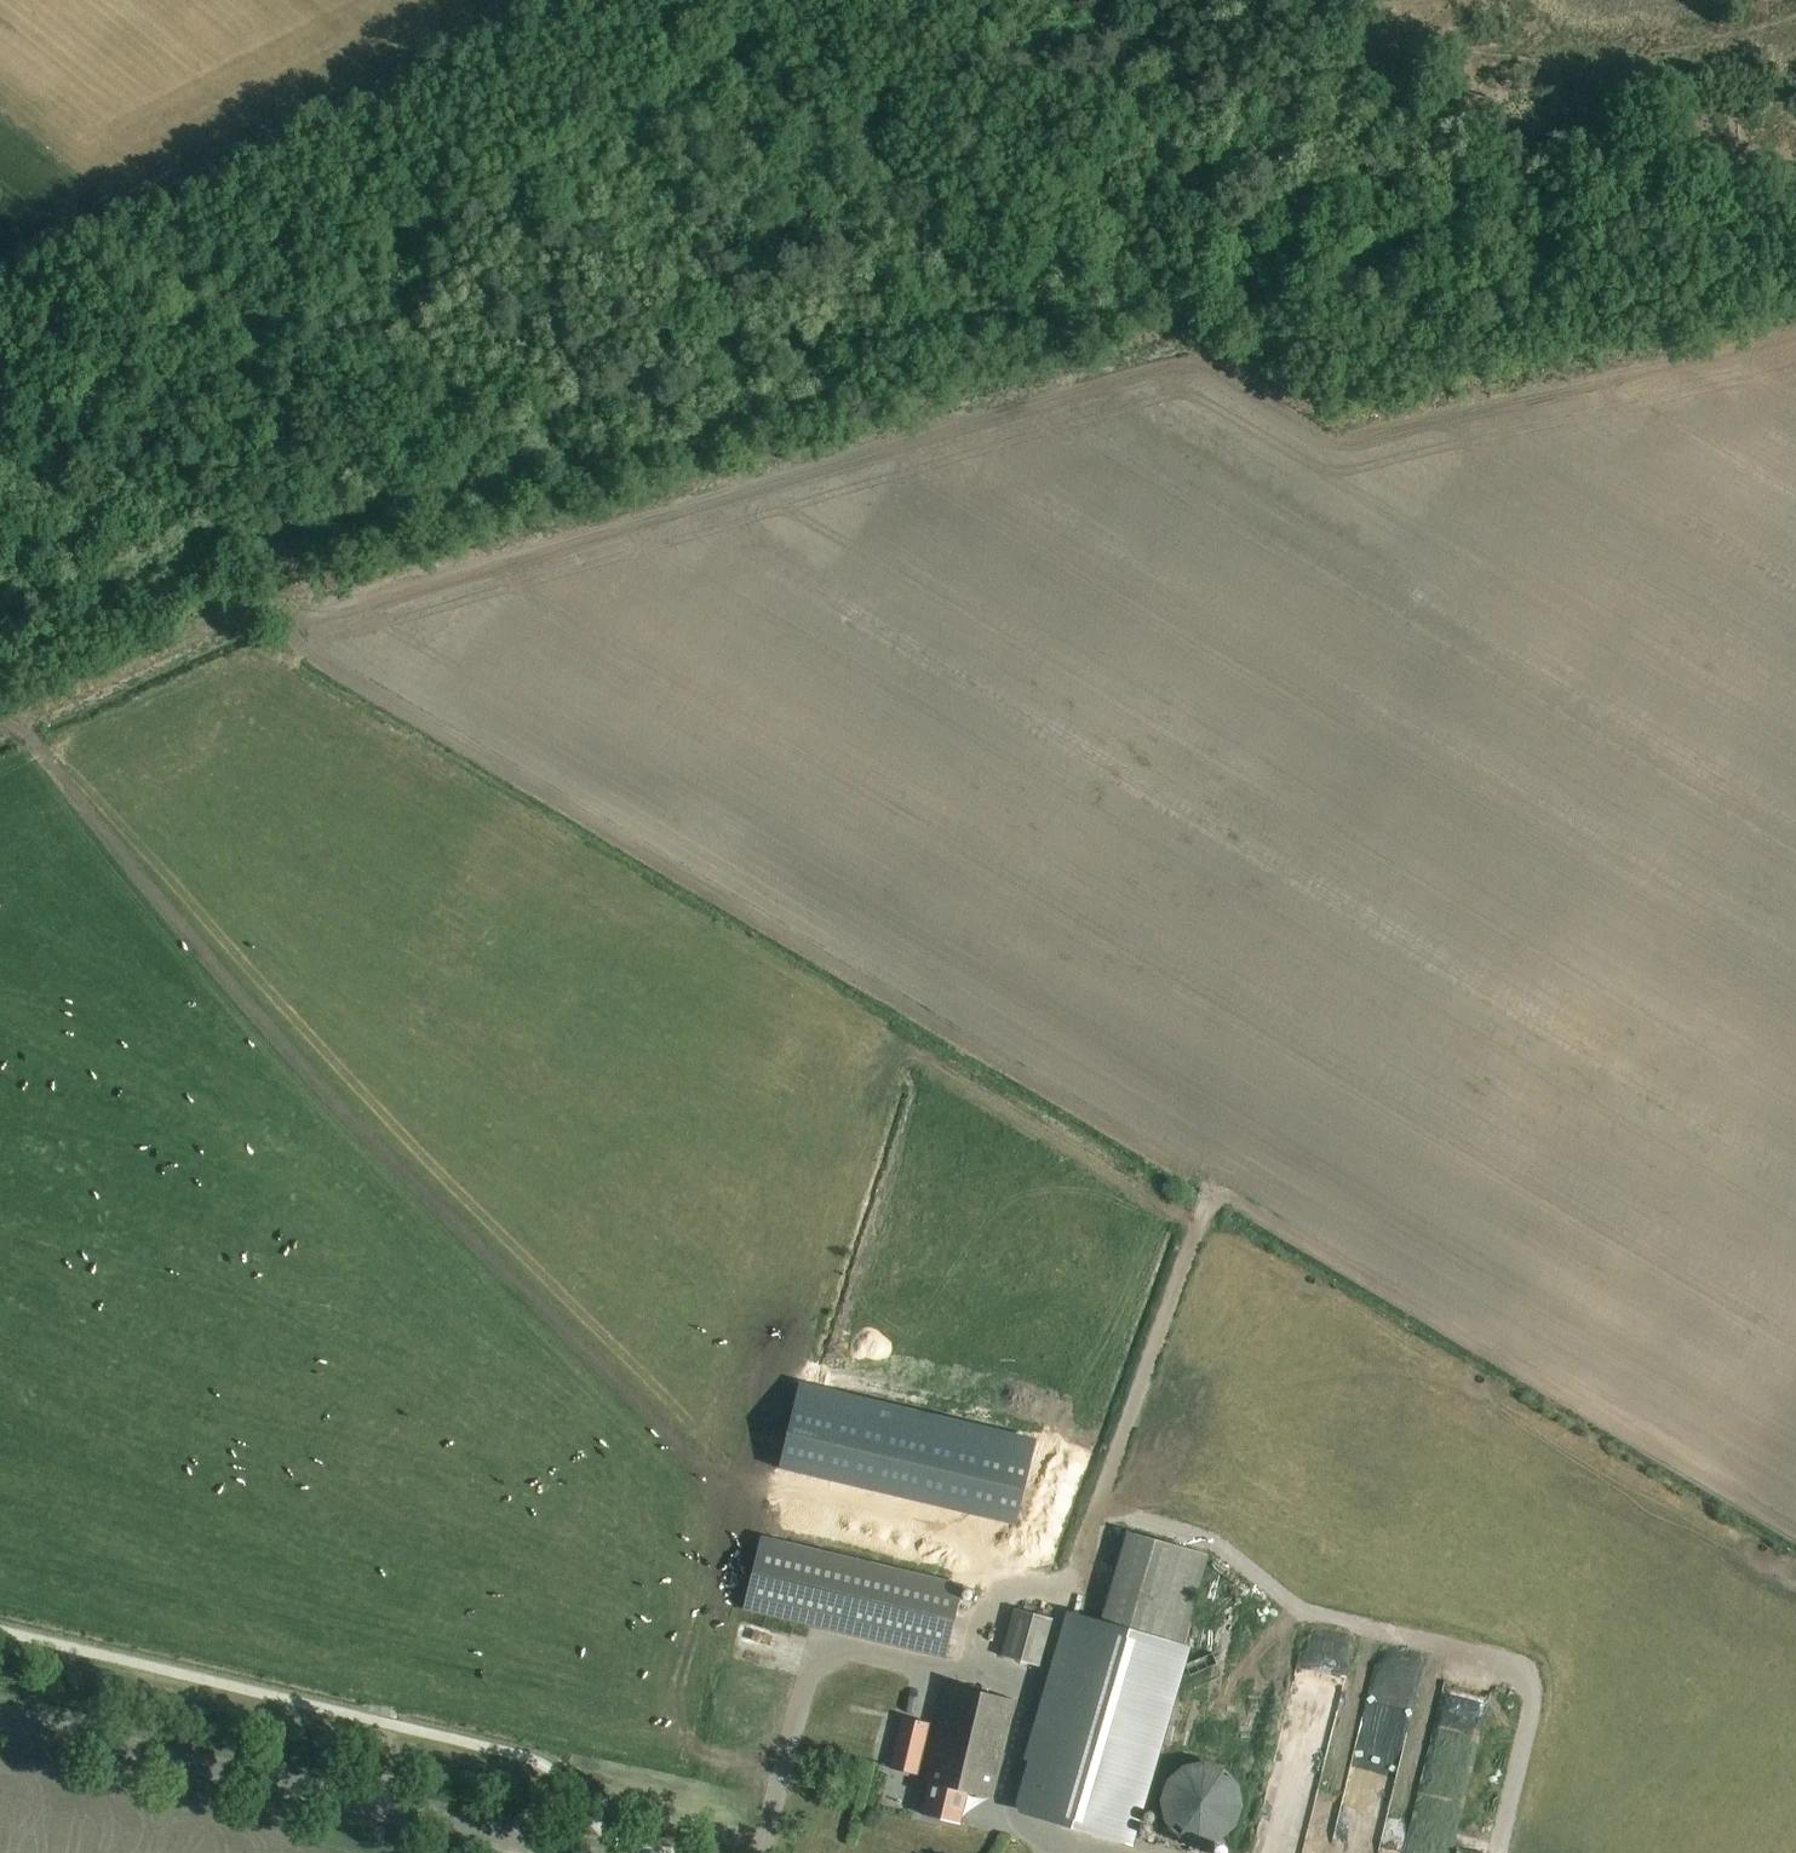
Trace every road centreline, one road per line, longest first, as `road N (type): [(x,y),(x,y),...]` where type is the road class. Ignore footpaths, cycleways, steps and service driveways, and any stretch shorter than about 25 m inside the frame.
road 1 (tertiary): [(567,1852),(0,1718)]

